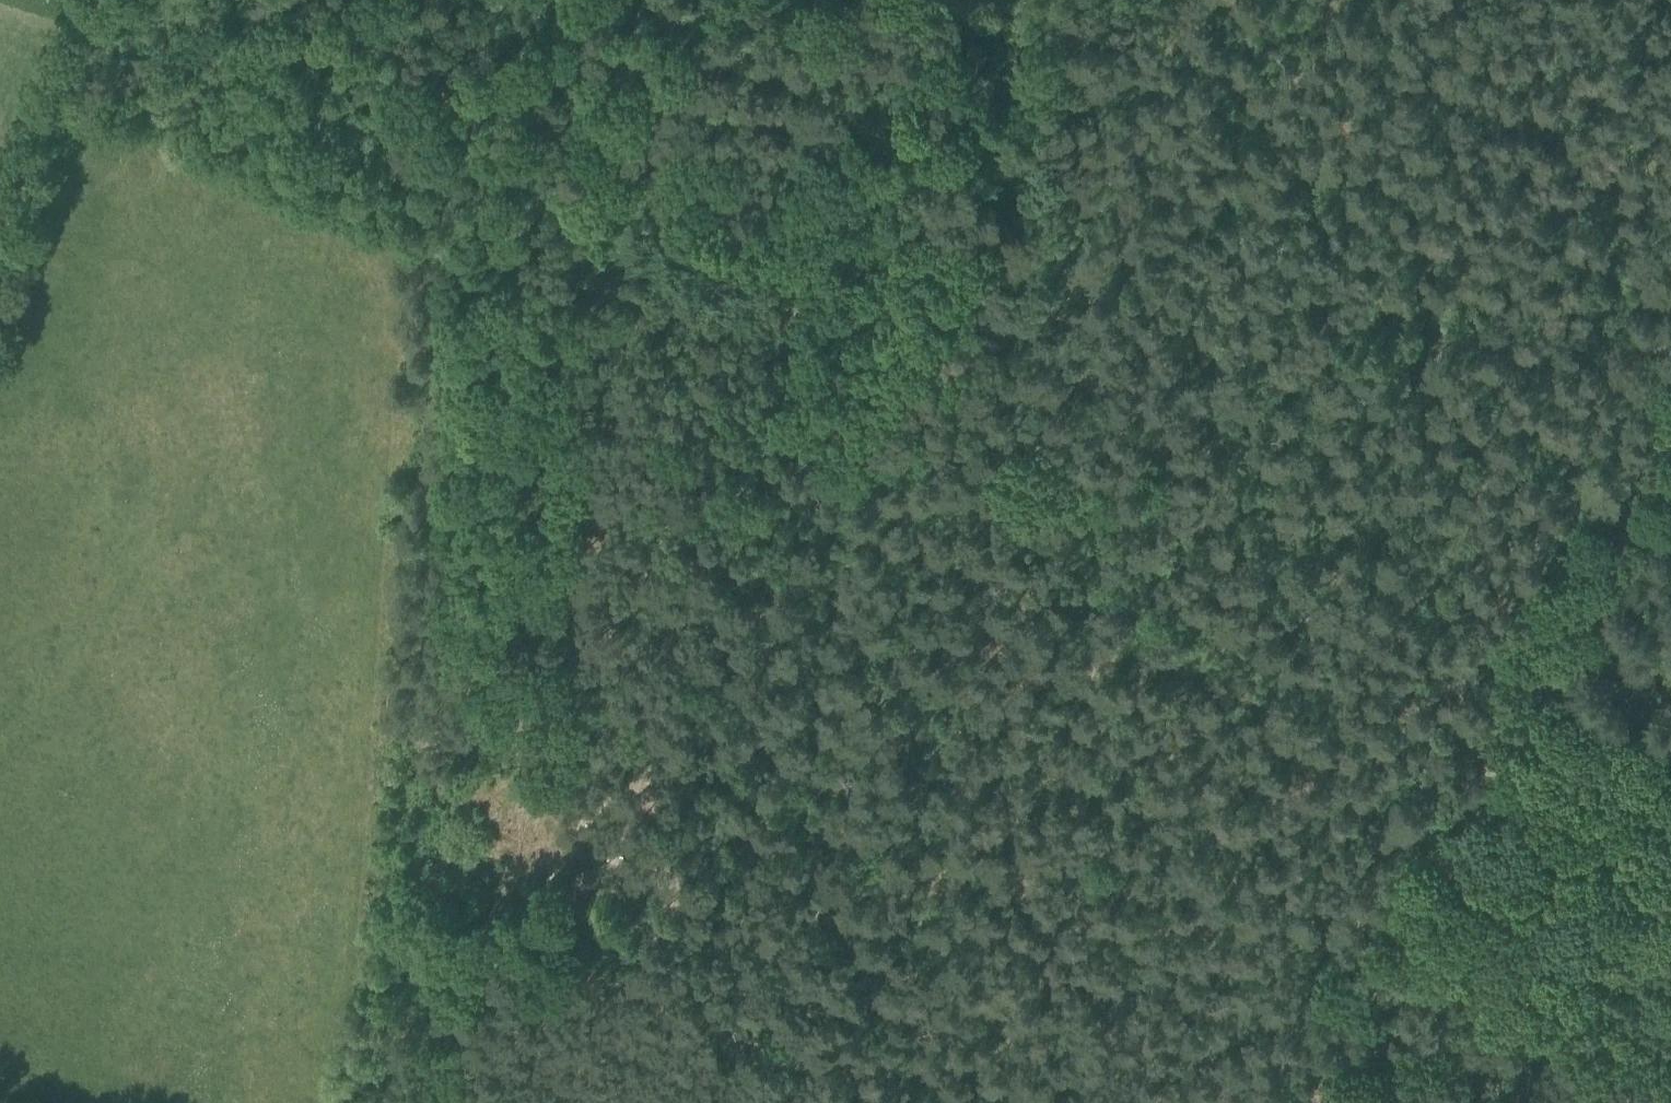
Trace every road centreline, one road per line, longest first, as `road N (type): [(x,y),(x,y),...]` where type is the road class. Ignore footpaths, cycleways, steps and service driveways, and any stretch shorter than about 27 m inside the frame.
road 1 (track): [(1314,1102),(1670,473)]
road 2 (track): [(102,0),(0,254)]

